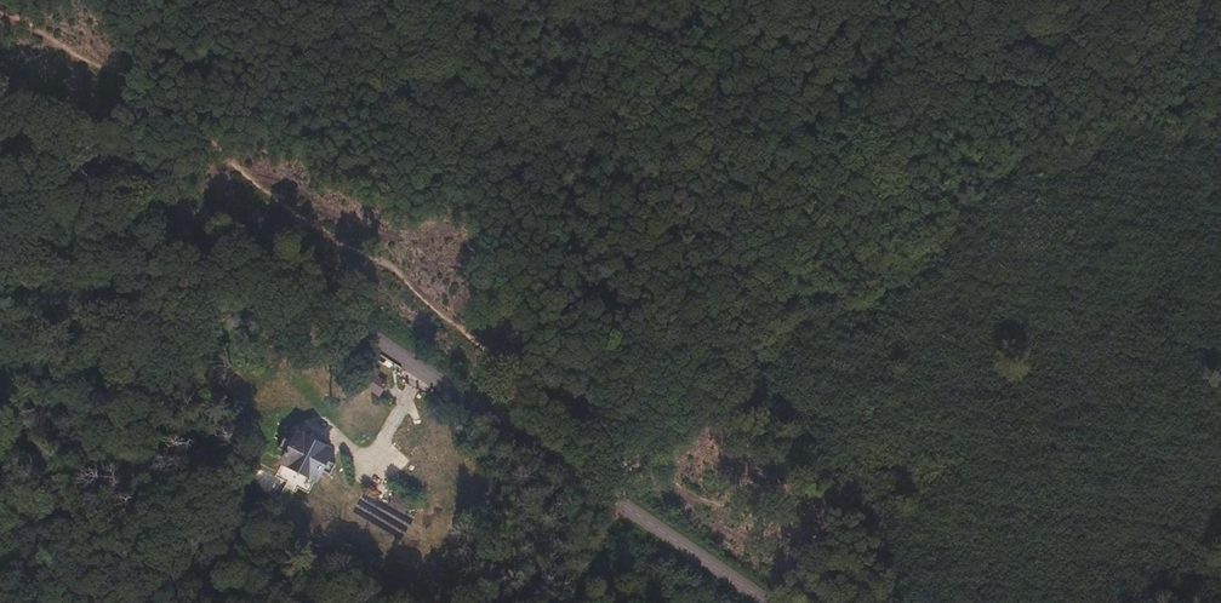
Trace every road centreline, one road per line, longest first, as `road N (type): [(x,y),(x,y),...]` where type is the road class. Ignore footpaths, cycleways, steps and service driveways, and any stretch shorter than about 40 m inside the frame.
road 1 (tertiary): [(0,103),(760,602)]

